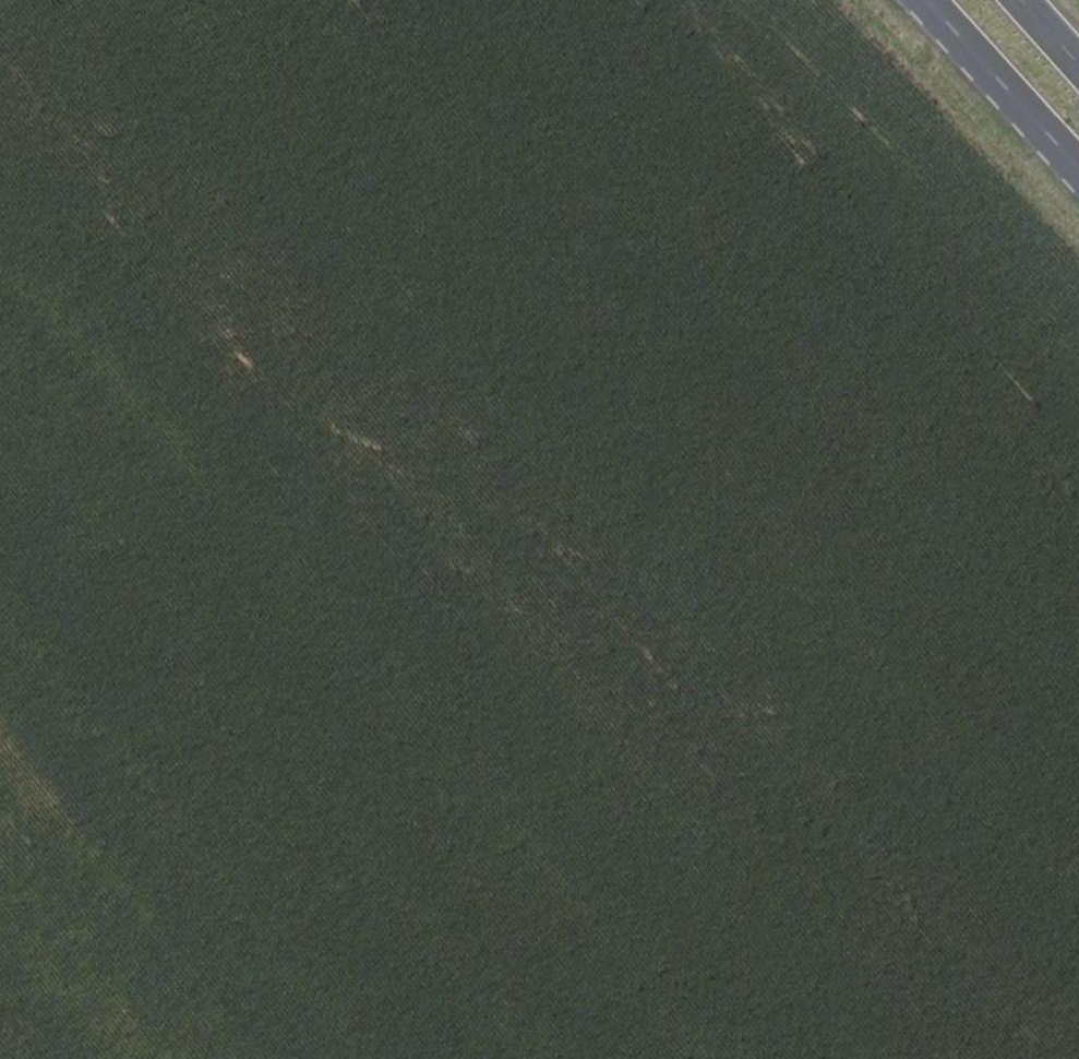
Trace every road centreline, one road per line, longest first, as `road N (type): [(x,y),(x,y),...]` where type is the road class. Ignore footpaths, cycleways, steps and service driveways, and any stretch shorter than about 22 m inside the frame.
road 1 (primary): [(926,0),(1078,168)]

